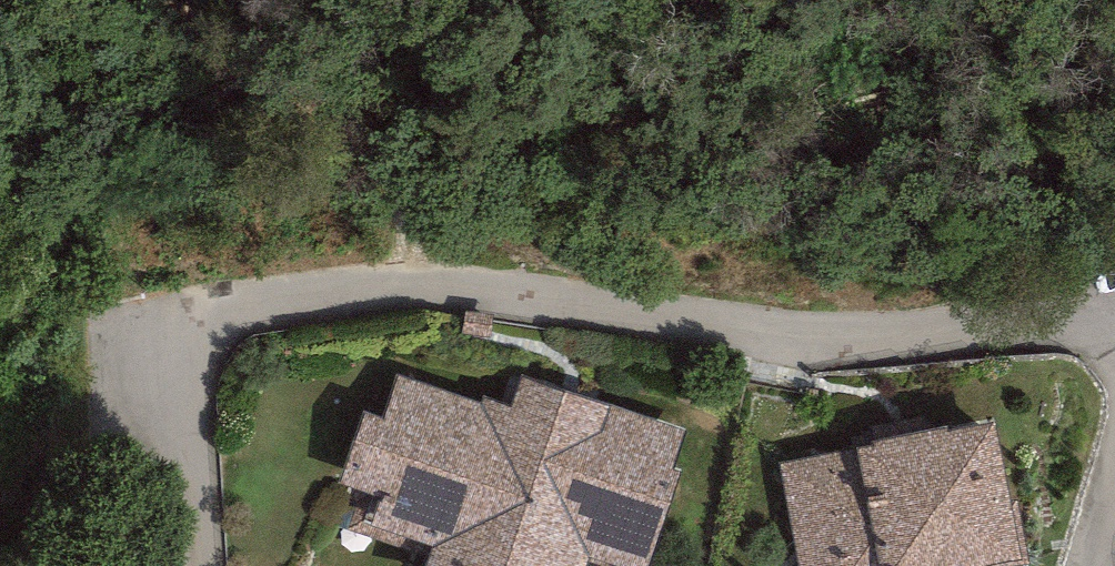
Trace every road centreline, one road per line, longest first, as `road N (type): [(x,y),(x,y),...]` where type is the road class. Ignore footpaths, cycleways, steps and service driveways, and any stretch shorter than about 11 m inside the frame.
road 1 (residential): [(1114,335),(1064,323),(823,347),(420,287),(250,314),(202,351),(190,384),(202,565)]
road 2 (track): [(420,287),(368,146),(340,113),(206,32),(170,0)]

